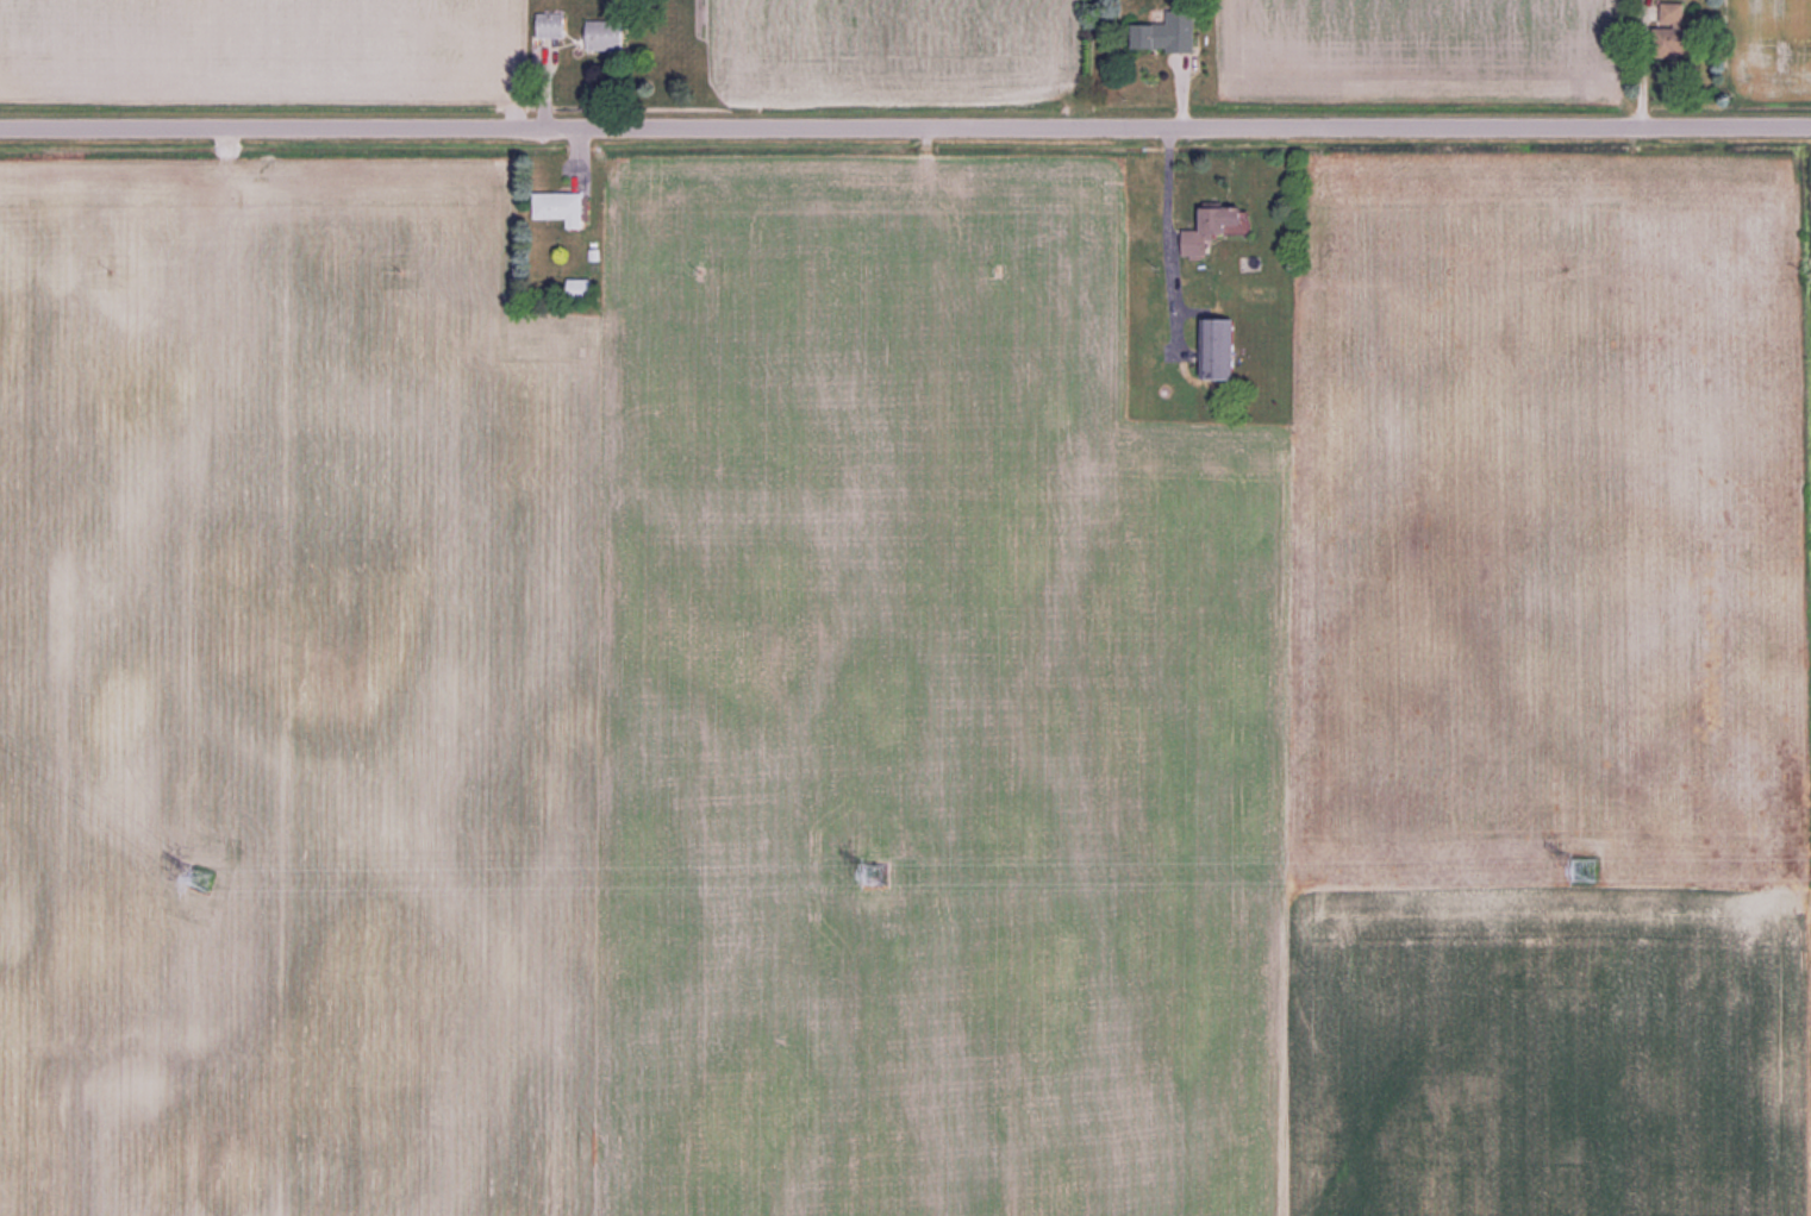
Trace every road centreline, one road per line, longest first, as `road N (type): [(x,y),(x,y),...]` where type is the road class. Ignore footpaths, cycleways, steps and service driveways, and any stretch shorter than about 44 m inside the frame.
road 1 (residential): [(1810,126),(0,128)]

